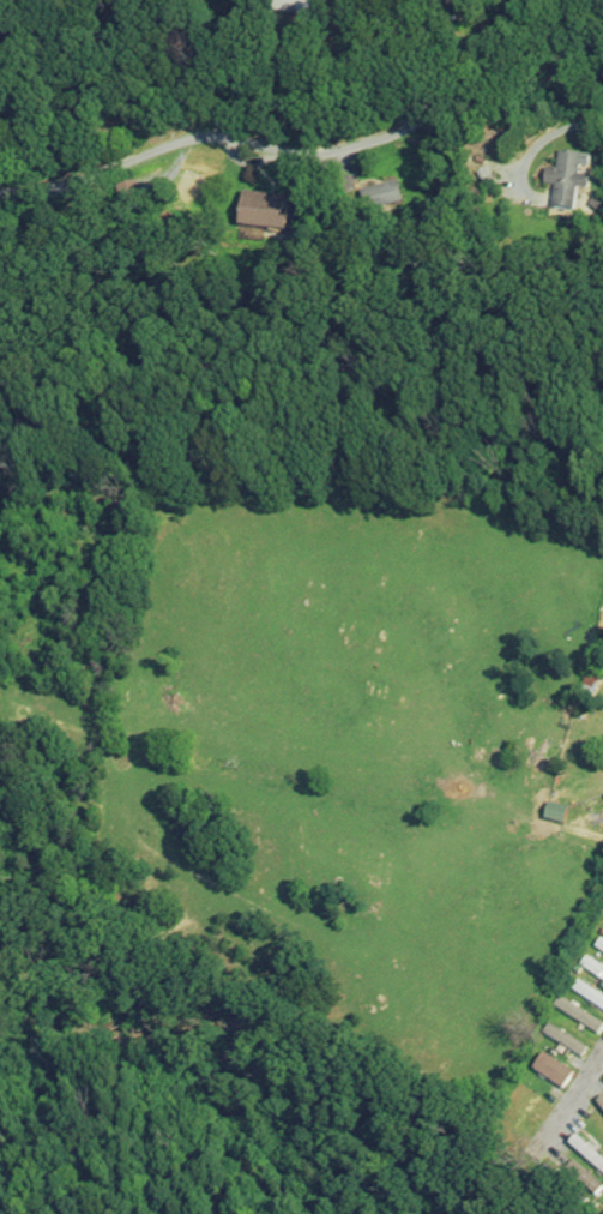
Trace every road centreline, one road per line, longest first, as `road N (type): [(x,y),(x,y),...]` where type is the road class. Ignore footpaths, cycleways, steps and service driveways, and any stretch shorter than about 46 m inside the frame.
road 1 (residential): [(0,188),(38,185),(200,139),(306,155),(403,131),(414,110),(395,0)]

